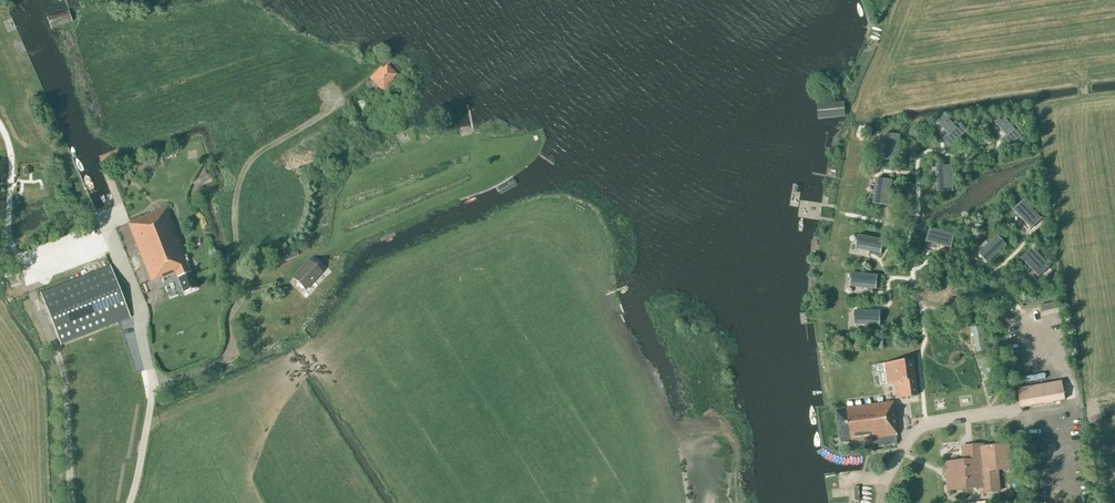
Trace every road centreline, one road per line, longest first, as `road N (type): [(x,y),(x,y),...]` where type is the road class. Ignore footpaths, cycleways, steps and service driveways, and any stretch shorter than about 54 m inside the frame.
road 1 (track): [(153,387),(208,368),(227,351),(241,290),(234,213),(249,165),(341,104)]
road 2 (track): [(0,125),(13,168),(8,227),(27,264),(46,267),(104,247)]

